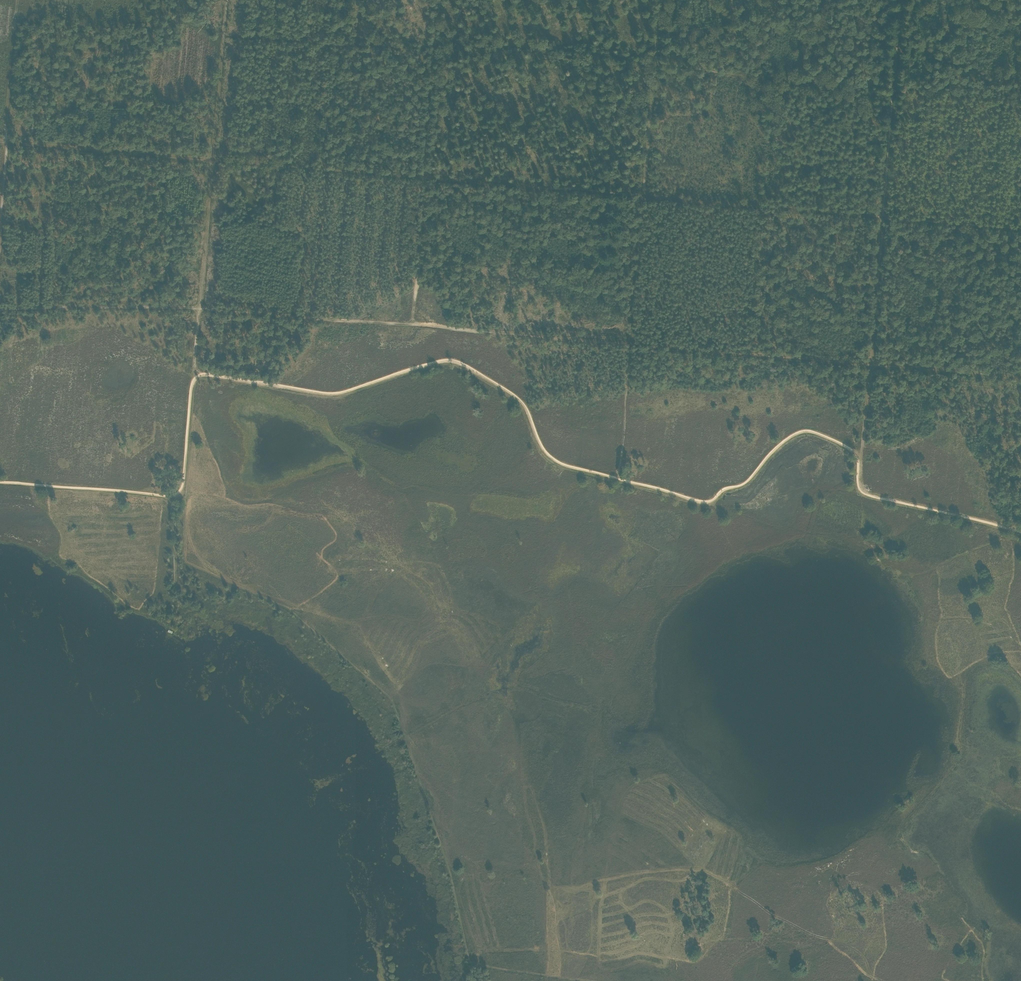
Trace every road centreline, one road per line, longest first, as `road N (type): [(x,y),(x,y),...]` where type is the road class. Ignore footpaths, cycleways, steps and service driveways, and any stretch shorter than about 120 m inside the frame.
road 1 (track): [(1020,378),(198,306),(0,310)]
road 2 (track): [(3,142),(882,219)]
road 3 (track): [(618,480),(552,461),(519,402),(445,361),(335,396),(197,376),(179,496),(0,484)]
road 4 (track): [(891,88),(504,46),(224,35)]
road 5 (track): [(224,35),(197,376)]
road 6 (track): [(411,327),(440,0)]
road 7 (track): [(618,480),(643,166)]
road 8 (track): [(860,458),(816,432),(801,433),(742,487),(723,489),(710,503),(618,480)]
road 9 (track): [(882,219),(860,458)]
road 10 (track): [(860,458),(859,482),(867,494),(1020,528)]
road 11 (track): [(643,166),(658,0)]
road 12 (track): [(3,142),(17,0)]
road 13 (track): [(882,219),(1020,231)]
road 14 (track): [(891,88),(882,219)]
road 15 (track): [(1020,97),(891,88)]

